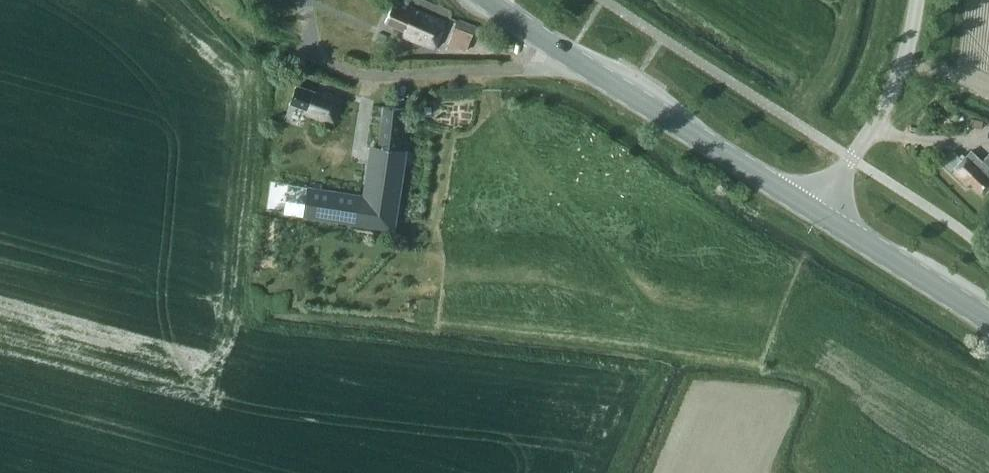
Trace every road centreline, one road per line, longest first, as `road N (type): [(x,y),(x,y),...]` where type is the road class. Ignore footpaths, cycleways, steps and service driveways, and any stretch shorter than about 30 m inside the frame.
road 1 (primary): [(818,210),(494,0)]
road 2 (unclassified): [(818,210),(894,83),(918,0)]
road 3 (primary): [(988,318),(818,210)]

